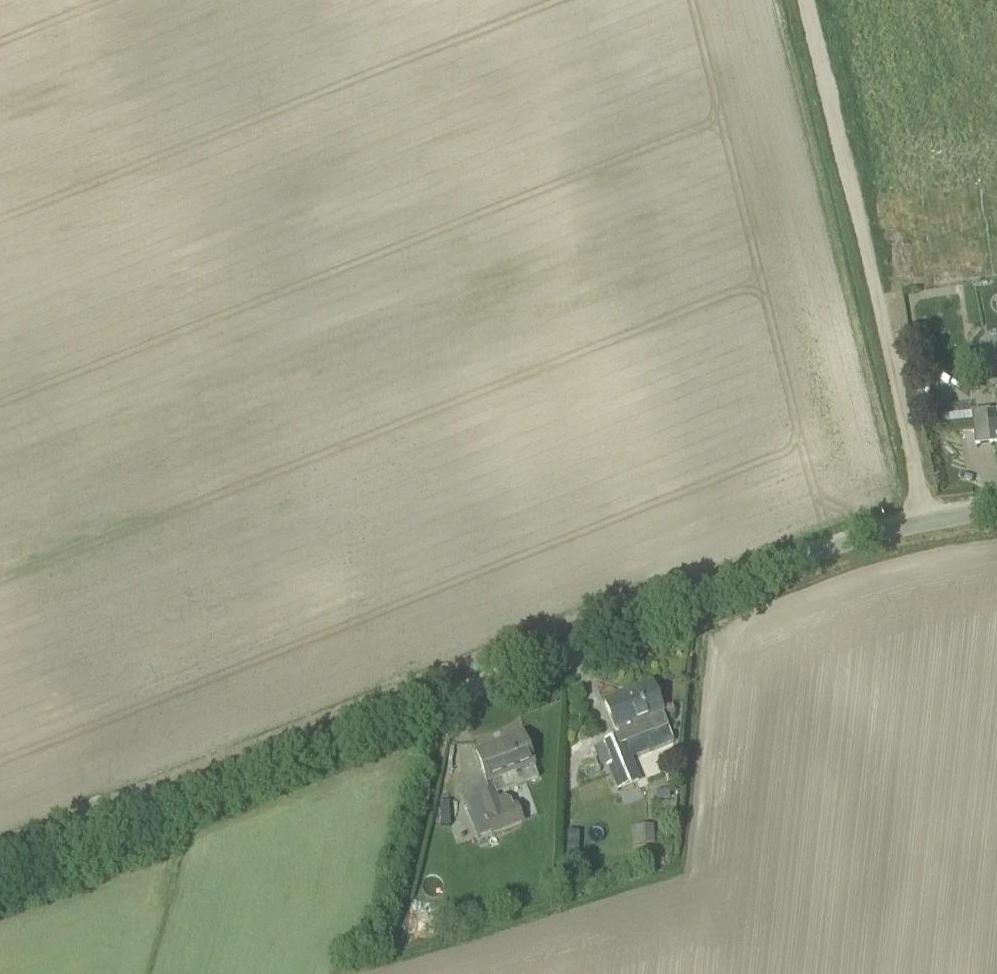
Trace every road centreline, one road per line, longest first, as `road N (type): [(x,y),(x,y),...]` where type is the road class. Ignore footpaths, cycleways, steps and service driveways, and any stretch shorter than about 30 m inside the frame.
road 1 (unclassified): [(0,876),(923,515),(996,510)]
road 2 (track): [(806,0),(923,515)]

